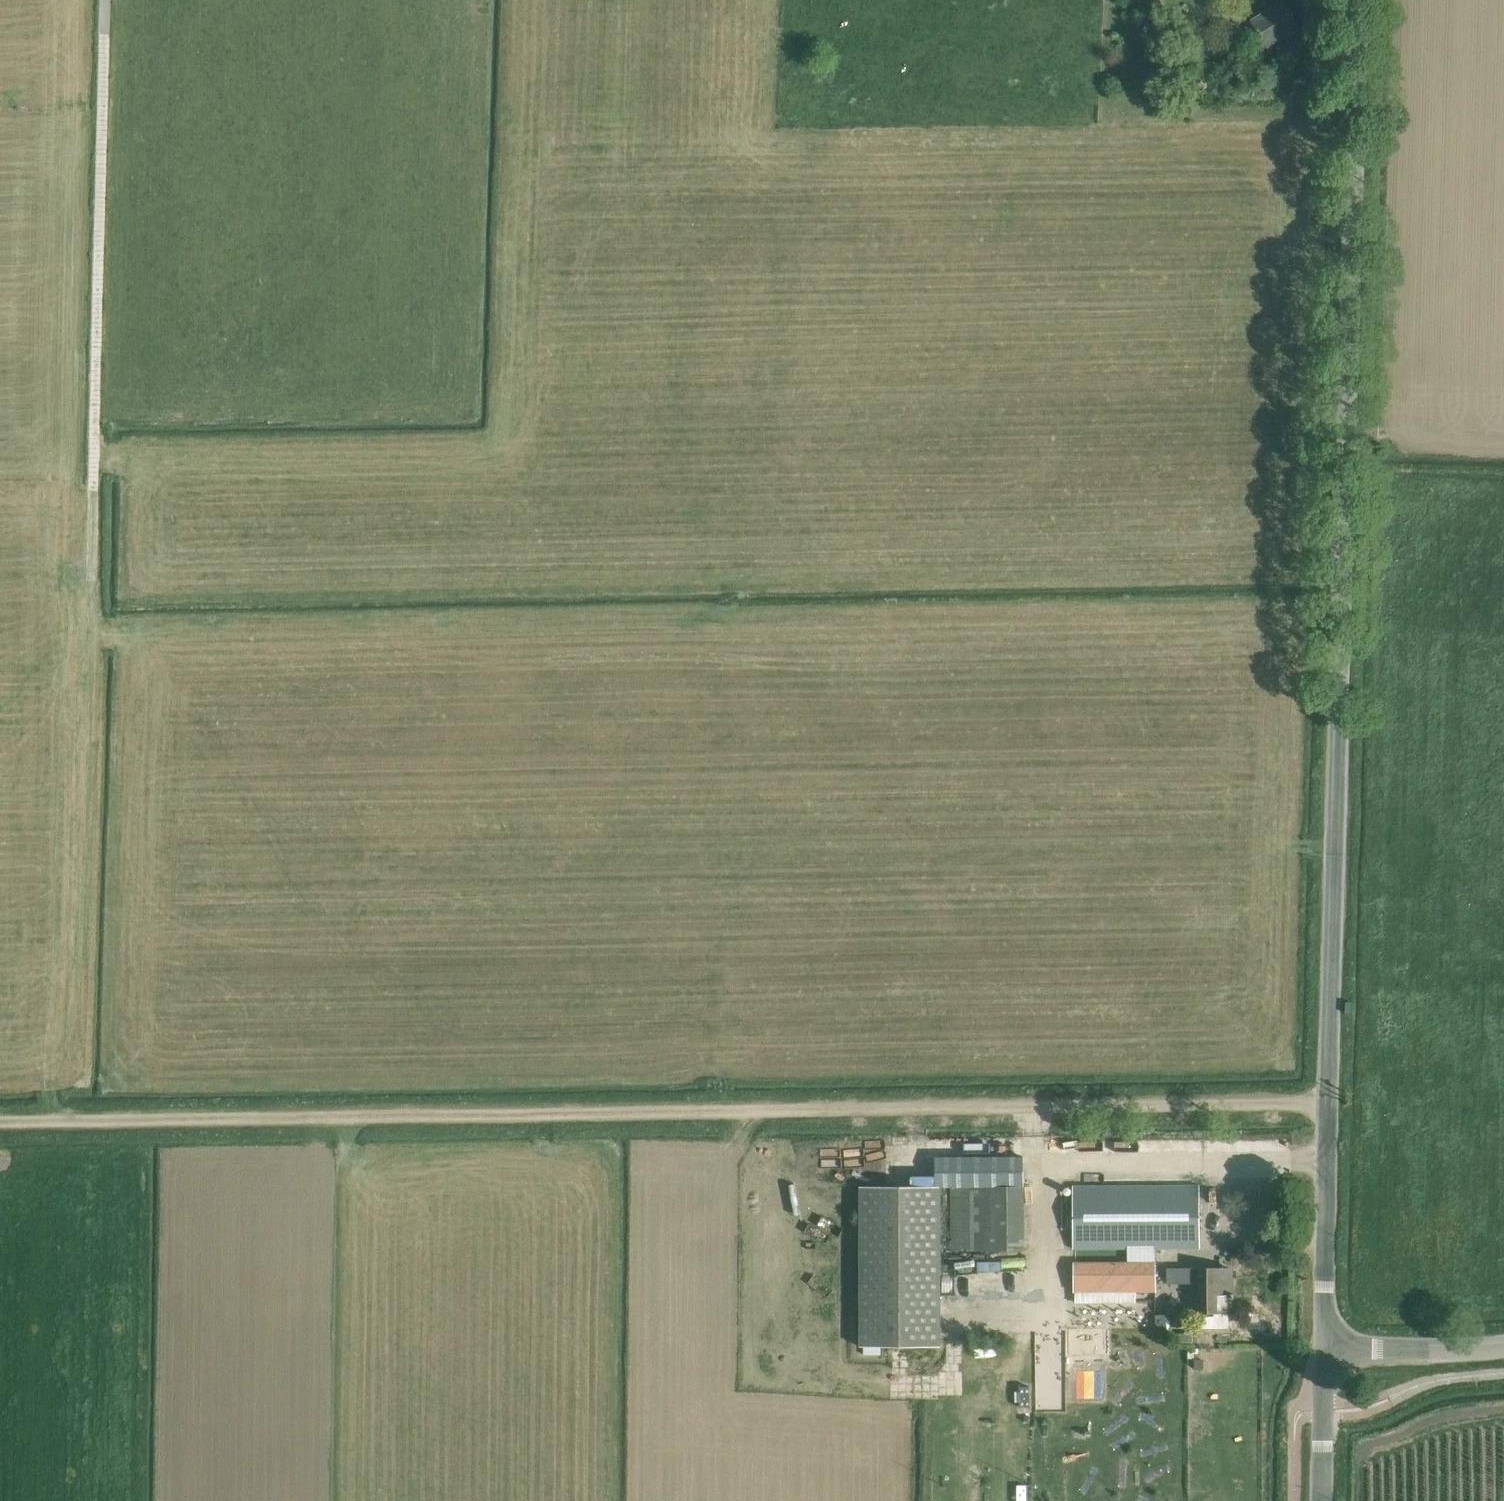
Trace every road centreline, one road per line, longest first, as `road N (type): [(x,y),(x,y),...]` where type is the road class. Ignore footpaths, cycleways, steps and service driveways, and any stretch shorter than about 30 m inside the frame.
road 1 (unclassified): [(0,1122),(1330,1103)]
road 2 (unclassified): [(1330,1103),(1359,0)]
road 3 (unclassified): [(1326,1351),(1330,1103)]
road 4 (unclassified): [(1326,1351),(1503,1344)]
road 5 (unclassified): [(1322,1500),(1326,1351)]

